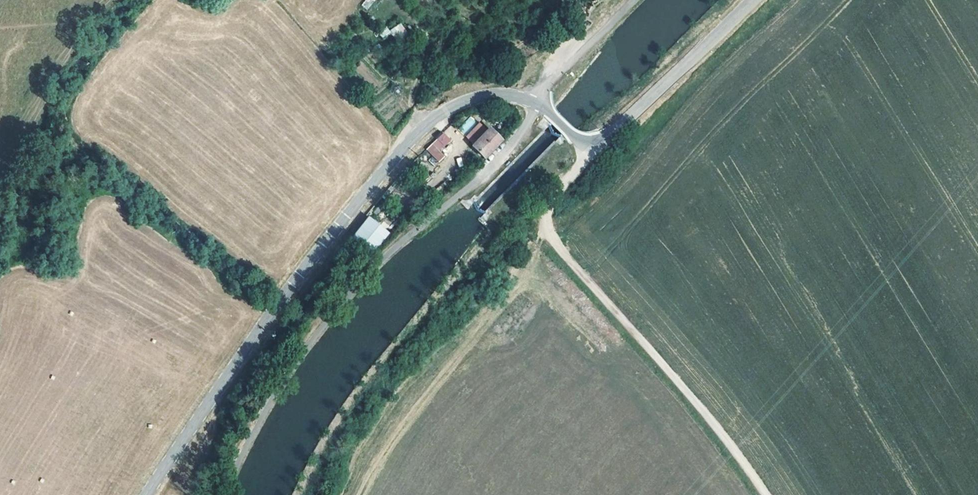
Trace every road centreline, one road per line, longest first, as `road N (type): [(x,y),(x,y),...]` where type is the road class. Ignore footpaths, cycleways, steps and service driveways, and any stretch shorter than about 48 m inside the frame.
road 1 (unclassified): [(151,494),(282,305),(432,123),(467,102),(507,96),(536,104),(578,144),(593,145),(635,116),(758,0)]
road 2 (track): [(593,145),(544,218),(553,244),(763,494)]

